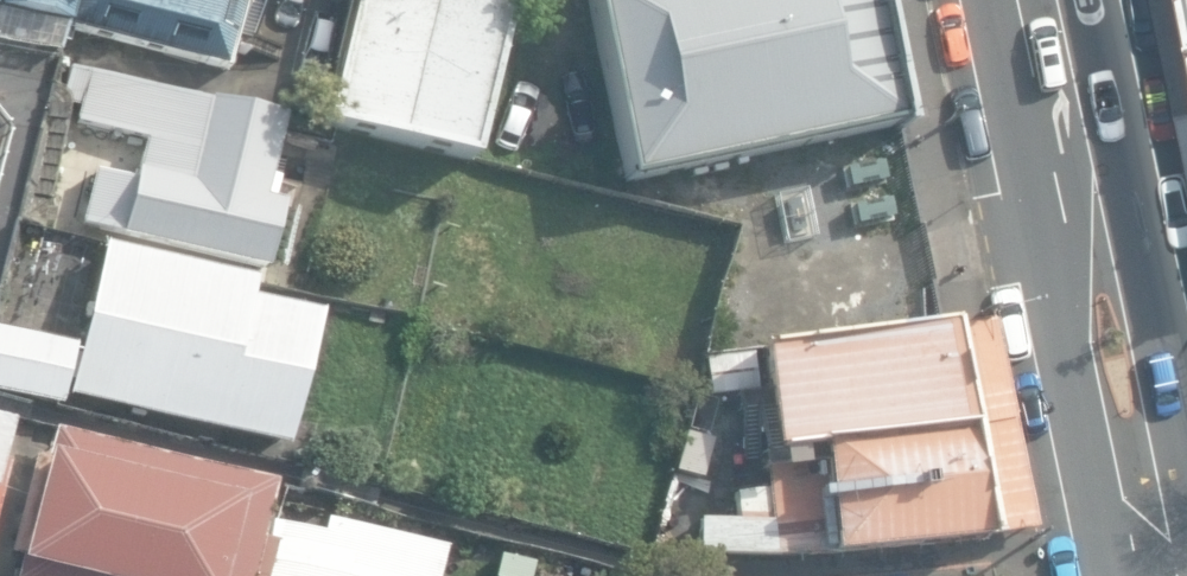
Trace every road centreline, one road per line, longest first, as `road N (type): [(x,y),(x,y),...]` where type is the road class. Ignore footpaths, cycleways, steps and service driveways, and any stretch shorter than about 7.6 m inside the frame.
road 1 (secondary): [(1042,0),(1160,575)]

